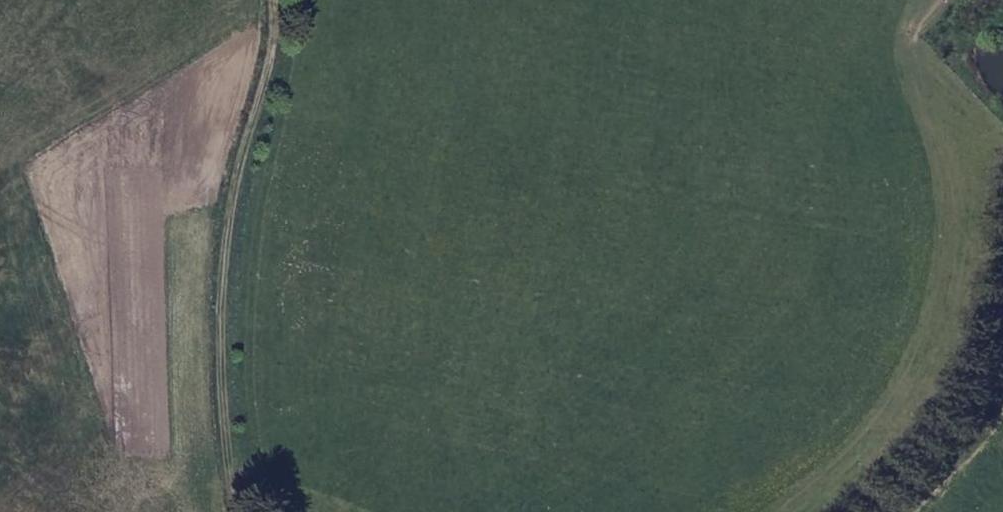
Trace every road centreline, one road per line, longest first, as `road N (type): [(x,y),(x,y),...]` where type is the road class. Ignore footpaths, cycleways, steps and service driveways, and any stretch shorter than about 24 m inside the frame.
road 1 (track): [(273,0),(278,28),(232,211),(228,391),(241,511)]

